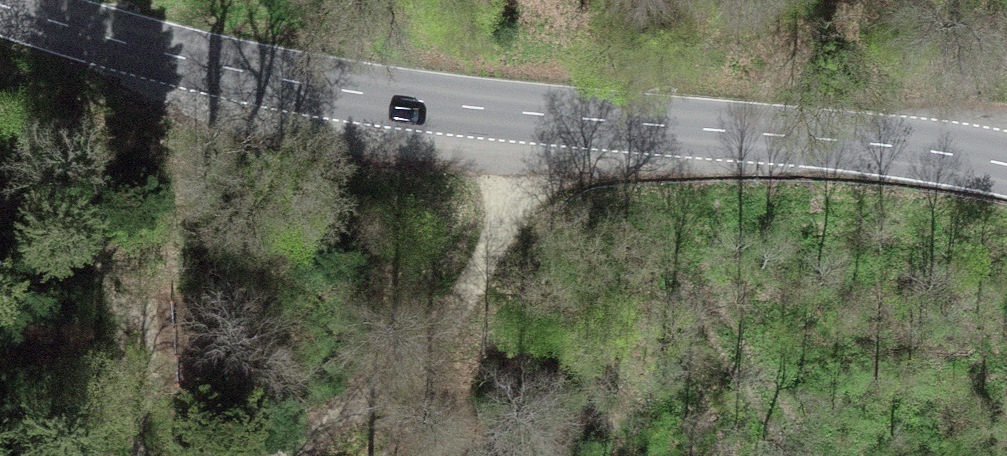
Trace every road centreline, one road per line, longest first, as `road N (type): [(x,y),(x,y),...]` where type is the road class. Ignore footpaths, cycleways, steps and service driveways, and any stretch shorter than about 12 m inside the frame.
road 1 (tertiary): [(1006,180),(962,167),(573,127),(178,68),(0,16)]
road 2 (track): [(573,127),(519,140),(513,201),(435,328),(331,445),(298,455)]

